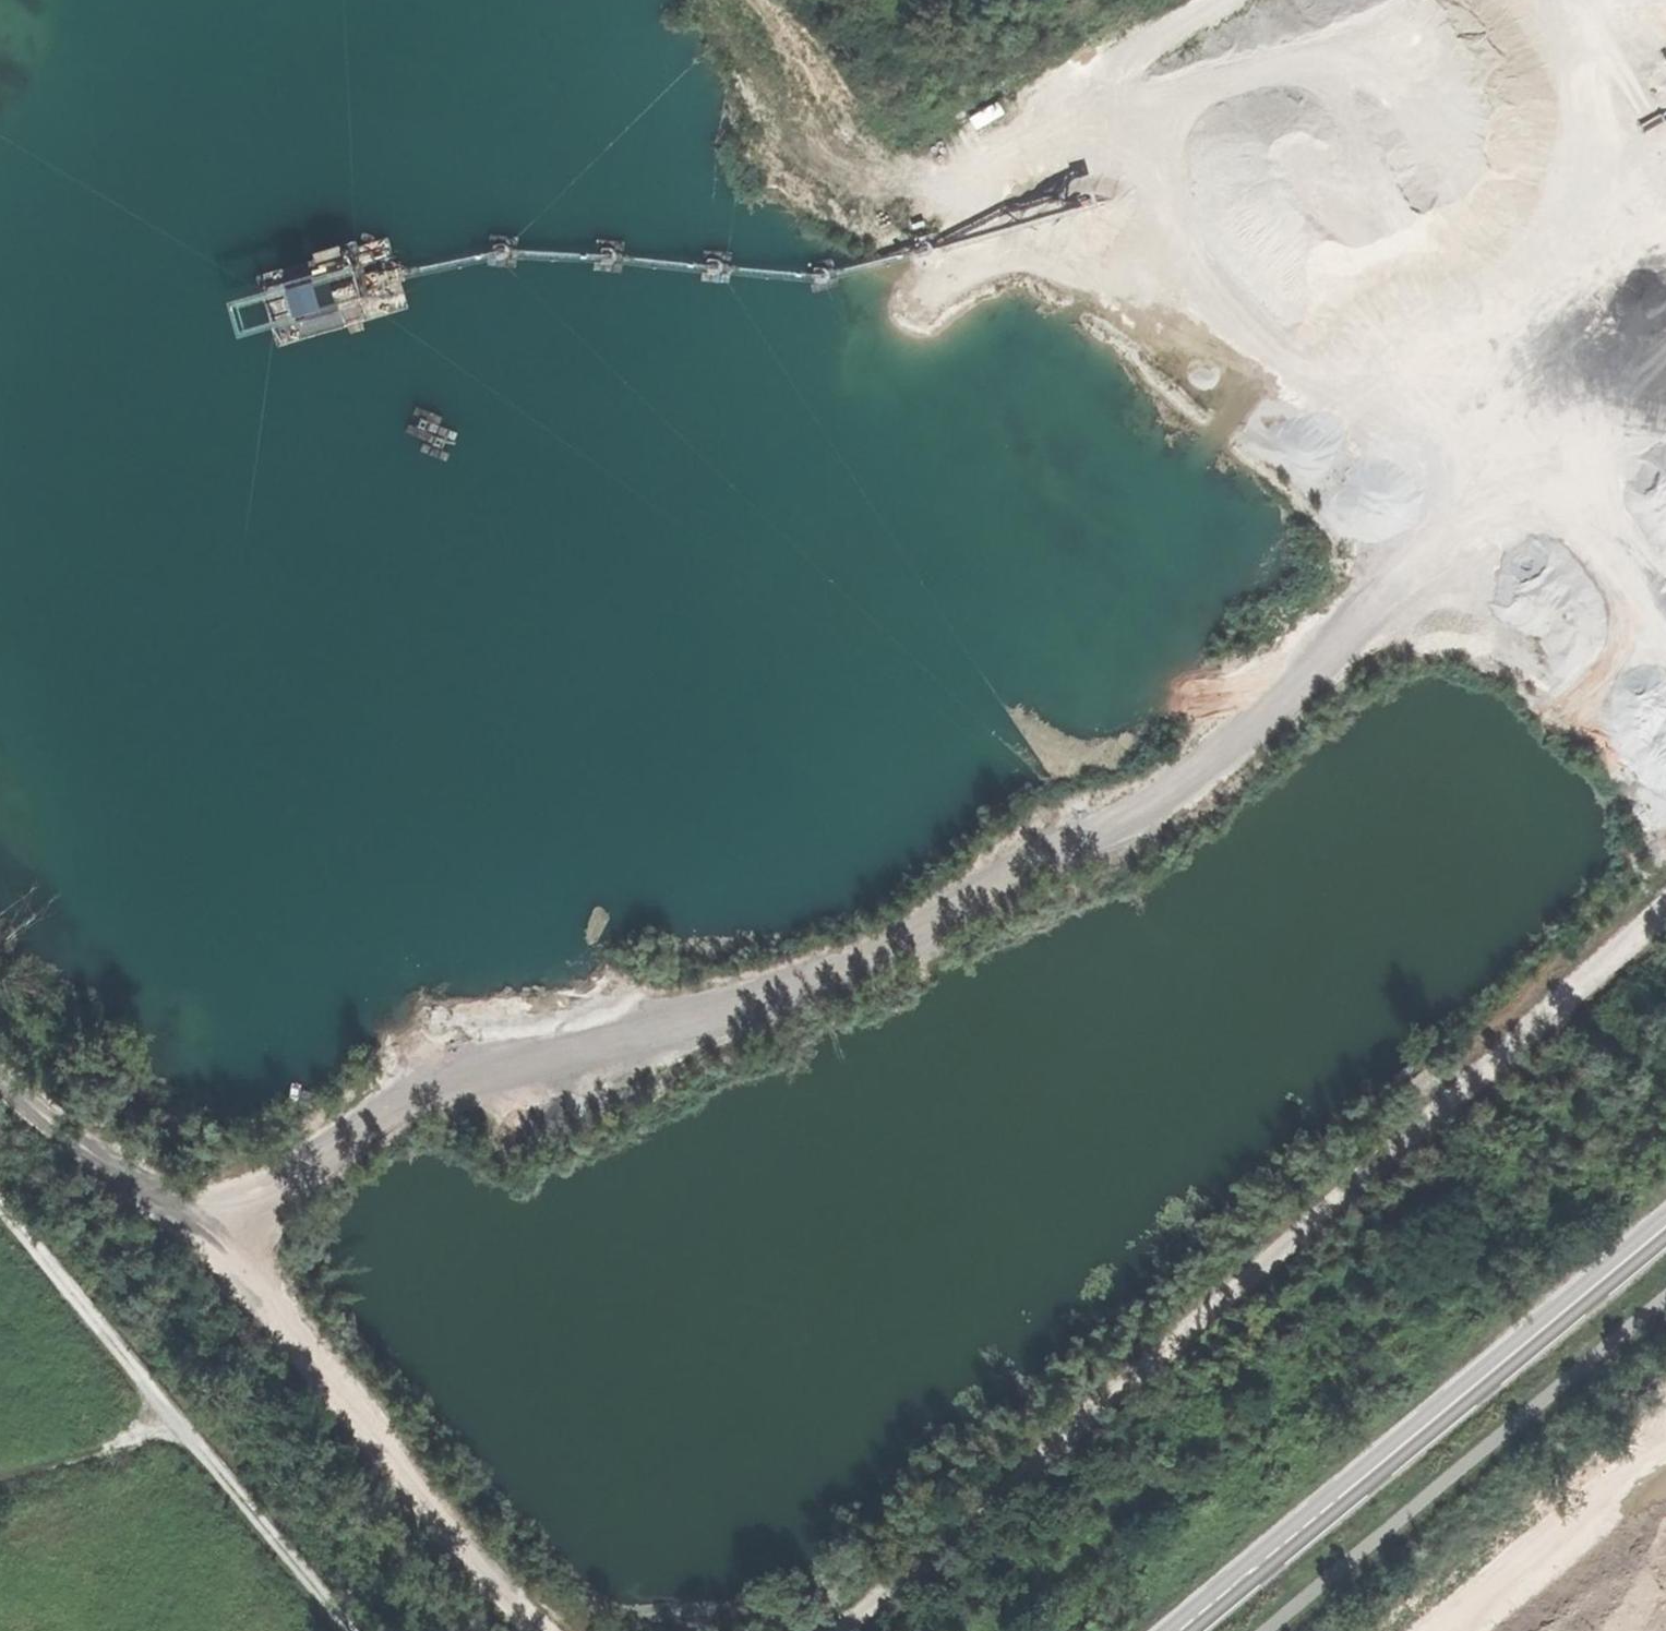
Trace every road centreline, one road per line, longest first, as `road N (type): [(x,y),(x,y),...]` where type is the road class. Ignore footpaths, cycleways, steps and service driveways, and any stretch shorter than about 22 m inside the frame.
road 1 (secondary): [(1185,1630),(1665,1230)]
road 2 (track): [(0,1211),(346,1630)]

